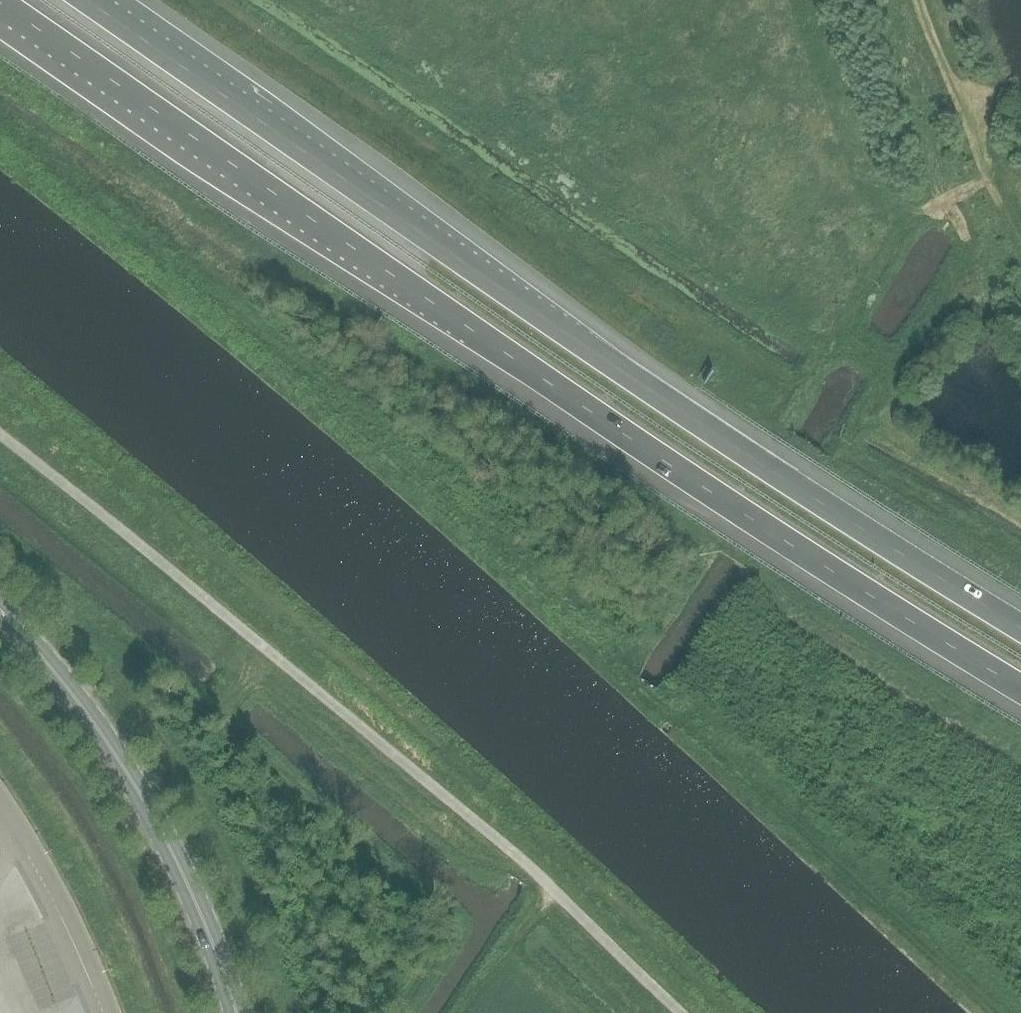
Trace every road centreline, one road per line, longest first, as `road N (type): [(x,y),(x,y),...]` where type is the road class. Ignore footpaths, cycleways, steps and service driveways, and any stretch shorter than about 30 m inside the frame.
road 1 (motorway): [(0,3),(715,499),(1020,690)]
road 2 (motorway): [(1020,630),(743,453),(85,0)]
road 3 (primary): [(0,612),(86,713),(149,808),(237,1012)]
road 4 (unclassified): [(105,1012),(0,810)]

